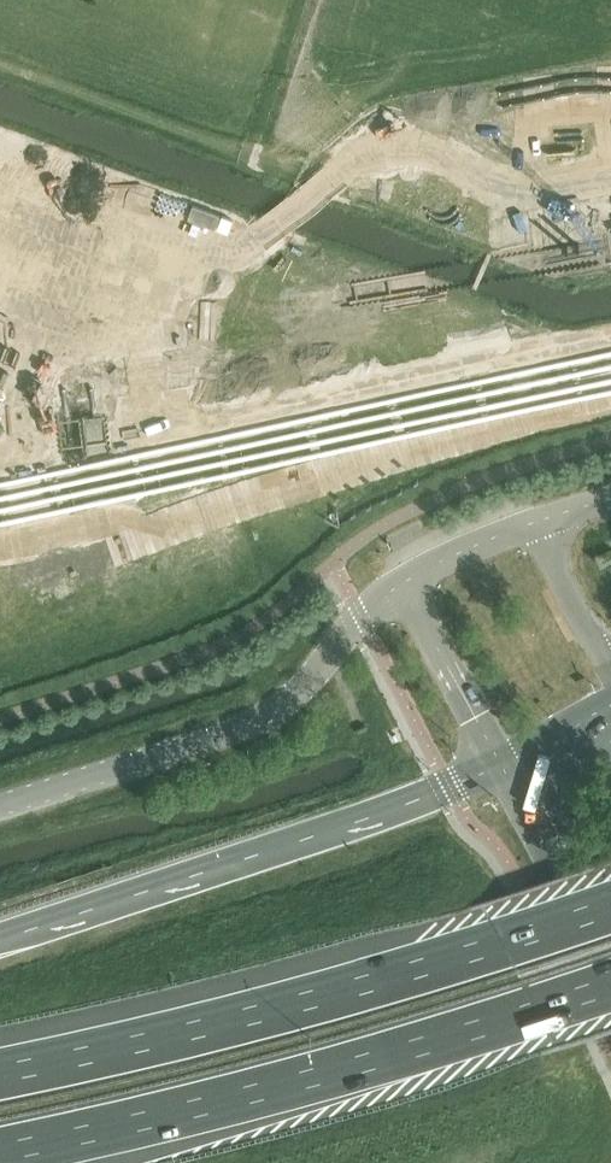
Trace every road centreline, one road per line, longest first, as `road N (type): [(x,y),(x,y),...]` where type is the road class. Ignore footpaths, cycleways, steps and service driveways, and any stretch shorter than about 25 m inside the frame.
road 1 (motorway): [(610,906),(262,1014),(0,1075)]
road 2 (motorway): [(0,1152),(266,1092),(610,984)]
road 3 (motorway): [(501,765),(0,940)]
road 4 (unclassified): [(403,585),(269,714),(0,805)]
road 5 (secondary): [(501,765),(610,969)]
road 6 (unclassified): [(403,585),(501,765)]
road 7 (unclassified): [(532,525),(403,585)]
road 8 (unclassified): [(596,644),(532,525)]
road 9 (motorway): [(610,705),(501,765)]

